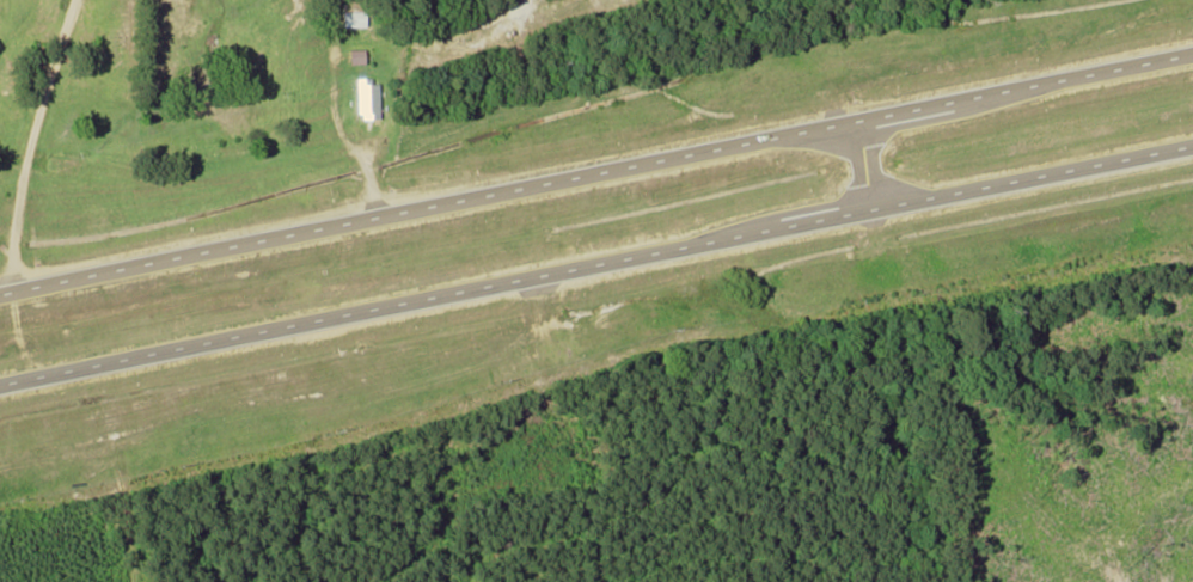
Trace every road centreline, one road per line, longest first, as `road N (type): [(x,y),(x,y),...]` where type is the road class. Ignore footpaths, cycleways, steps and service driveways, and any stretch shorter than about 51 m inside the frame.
road 1 (trunk): [(0,387),(1192,144)]
road 2 (trunk): [(1192,53),(0,294)]

